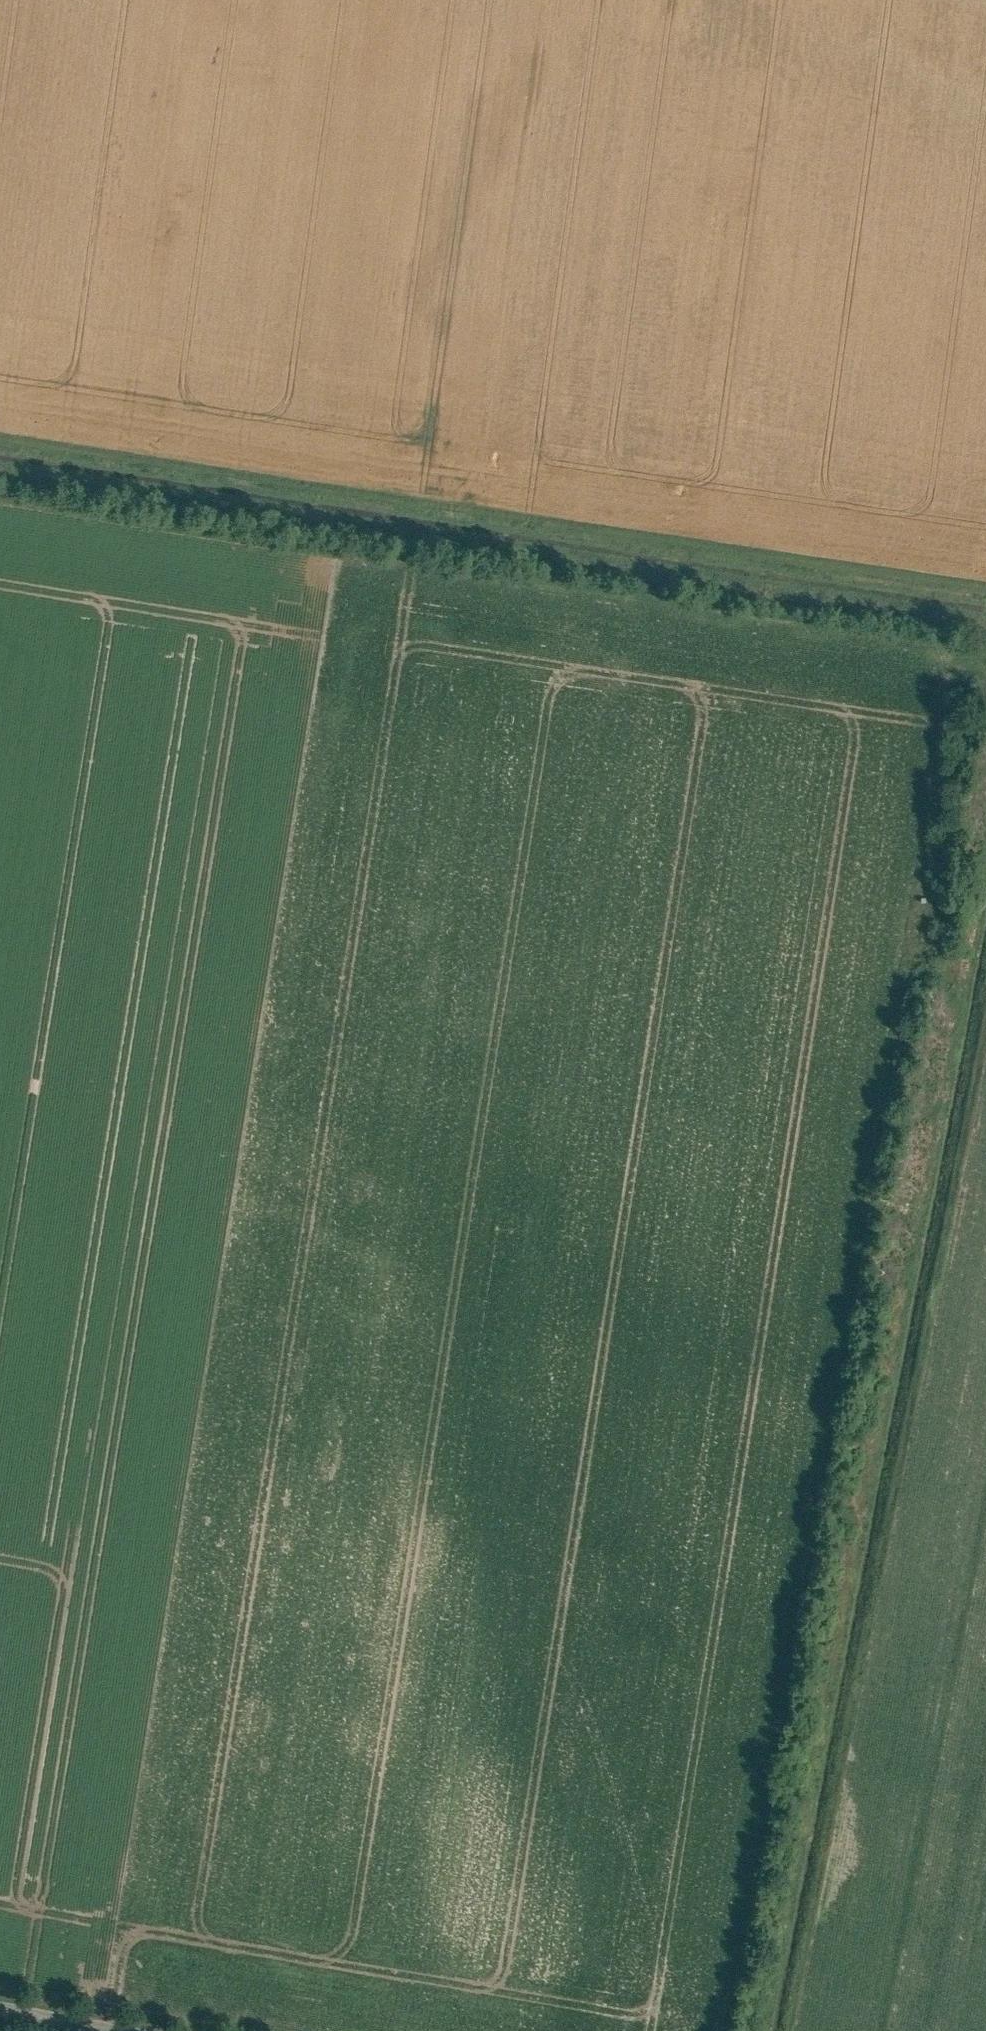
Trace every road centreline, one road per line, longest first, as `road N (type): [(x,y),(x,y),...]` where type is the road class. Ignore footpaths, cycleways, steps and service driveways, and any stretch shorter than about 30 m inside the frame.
road 1 (track): [(985,592),(0,448)]
road 2 (unclassified): [(0,2001),(156,2030)]

